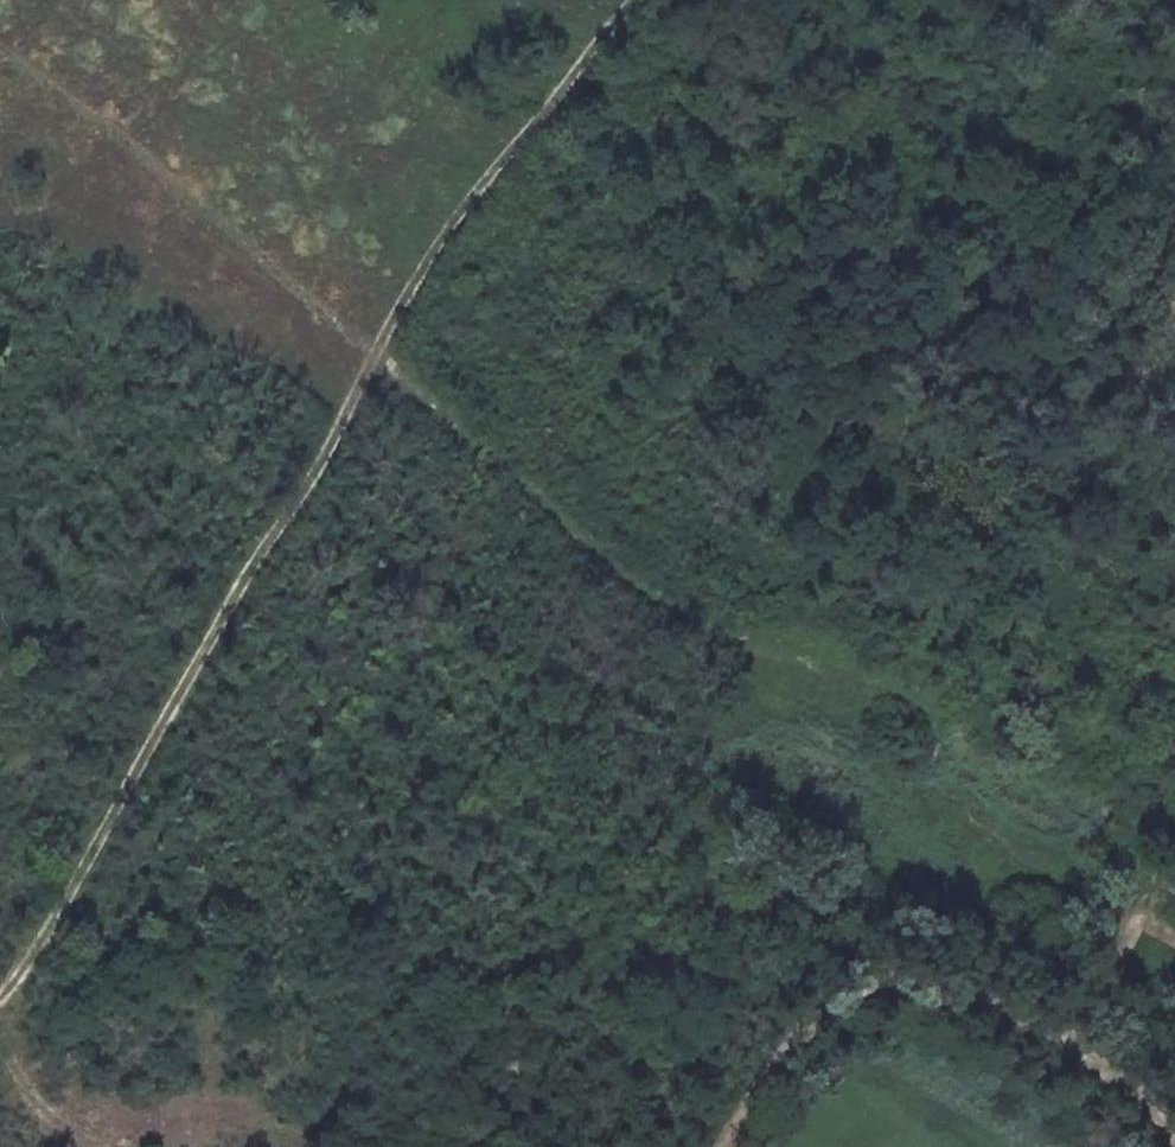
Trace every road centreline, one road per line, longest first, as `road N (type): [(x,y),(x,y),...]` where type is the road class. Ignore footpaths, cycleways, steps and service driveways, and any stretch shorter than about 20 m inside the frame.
road 1 (track): [(0,985),(377,362),(417,256),(502,151),(633,25),(646,0)]
road 2 (track): [(716,1146),(771,1056),(844,996),(889,976),(990,1004),(1132,1071),(1174,1127)]
road 3 (track): [(377,362),(323,335),(108,125),(0,39)]

